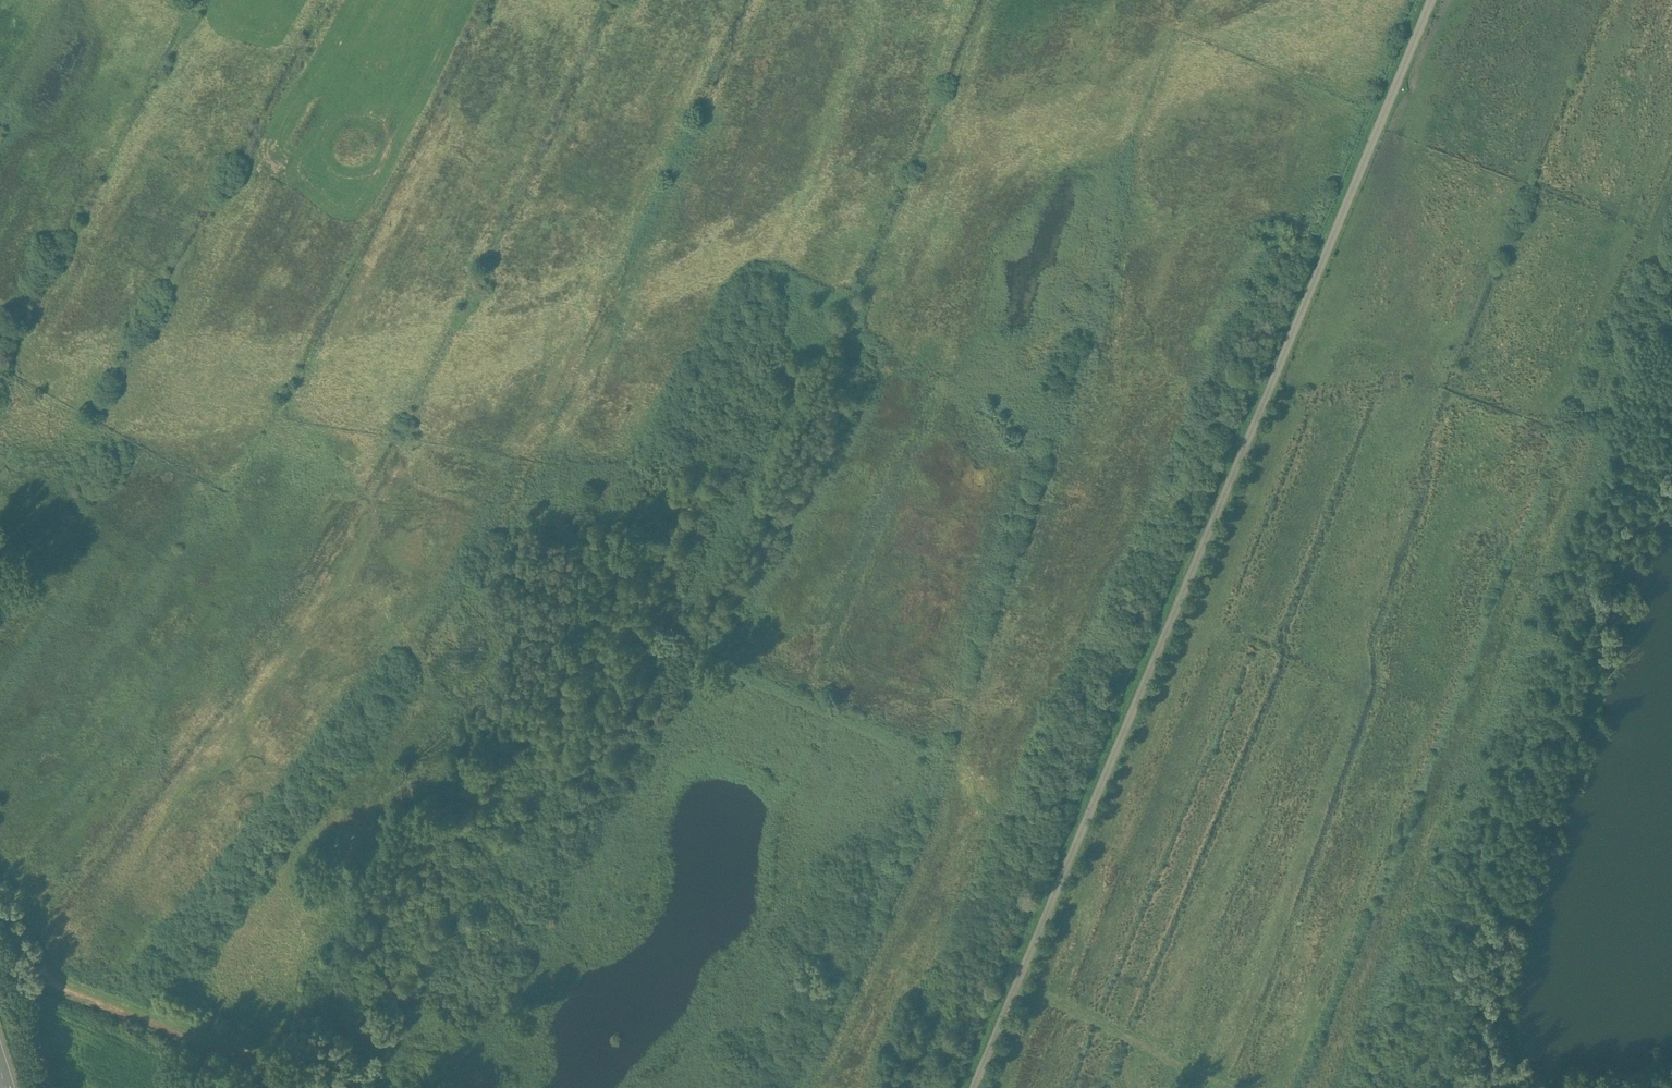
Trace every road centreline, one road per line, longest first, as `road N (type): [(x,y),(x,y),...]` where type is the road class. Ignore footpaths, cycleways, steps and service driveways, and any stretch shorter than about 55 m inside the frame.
road 1 (unclassified): [(973,1087),(1430,0)]
road 2 (track): [(348,1087),(67,986),(47,966),(17,910),(0,905)]

